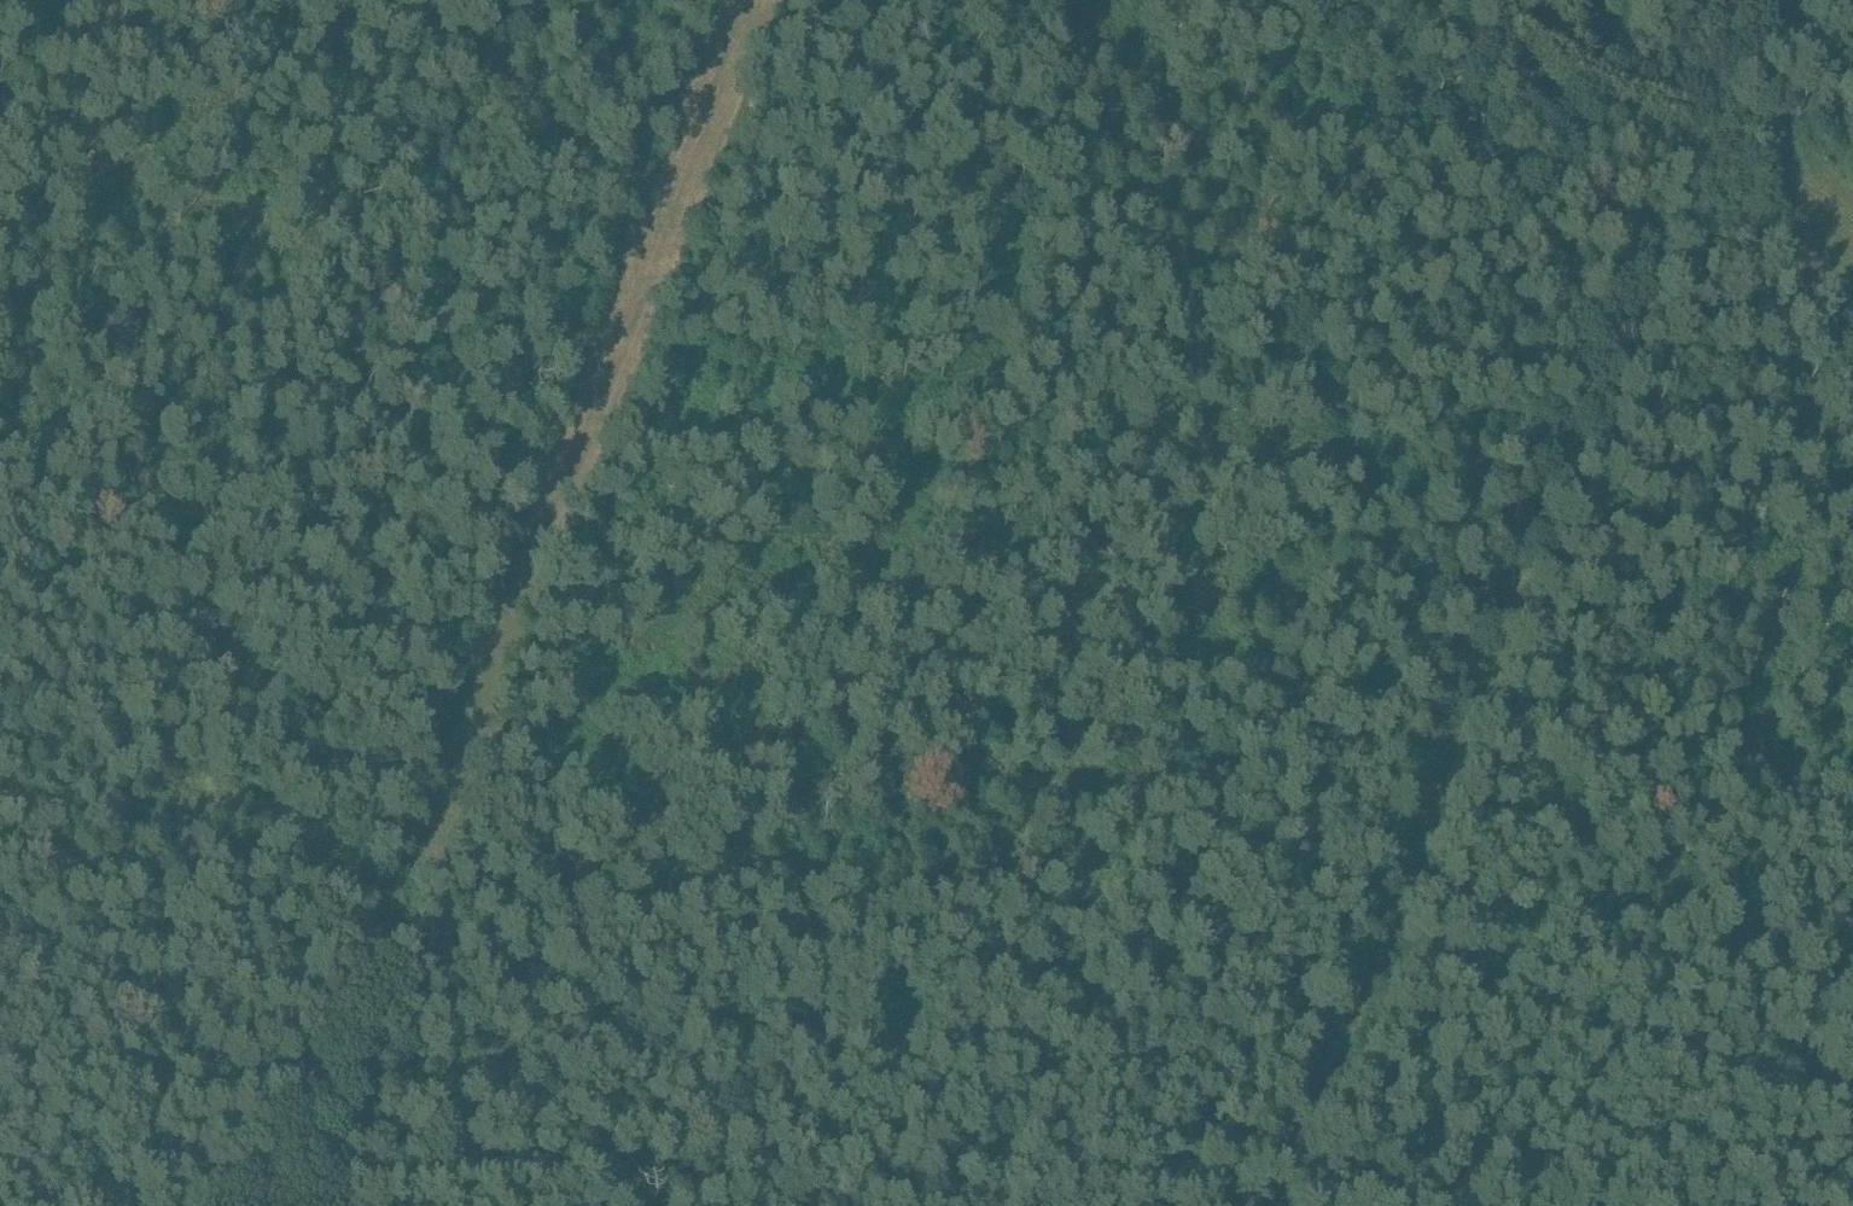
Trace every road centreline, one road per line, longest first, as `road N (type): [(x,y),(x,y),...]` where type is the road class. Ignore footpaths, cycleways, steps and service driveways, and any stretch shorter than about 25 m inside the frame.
road 1 (track): [(1274,1205),(1762,0)]
road 2 (track): [(1694,165),(1393,0)]
road 3 (track): [(282,1205),(398,883)]

